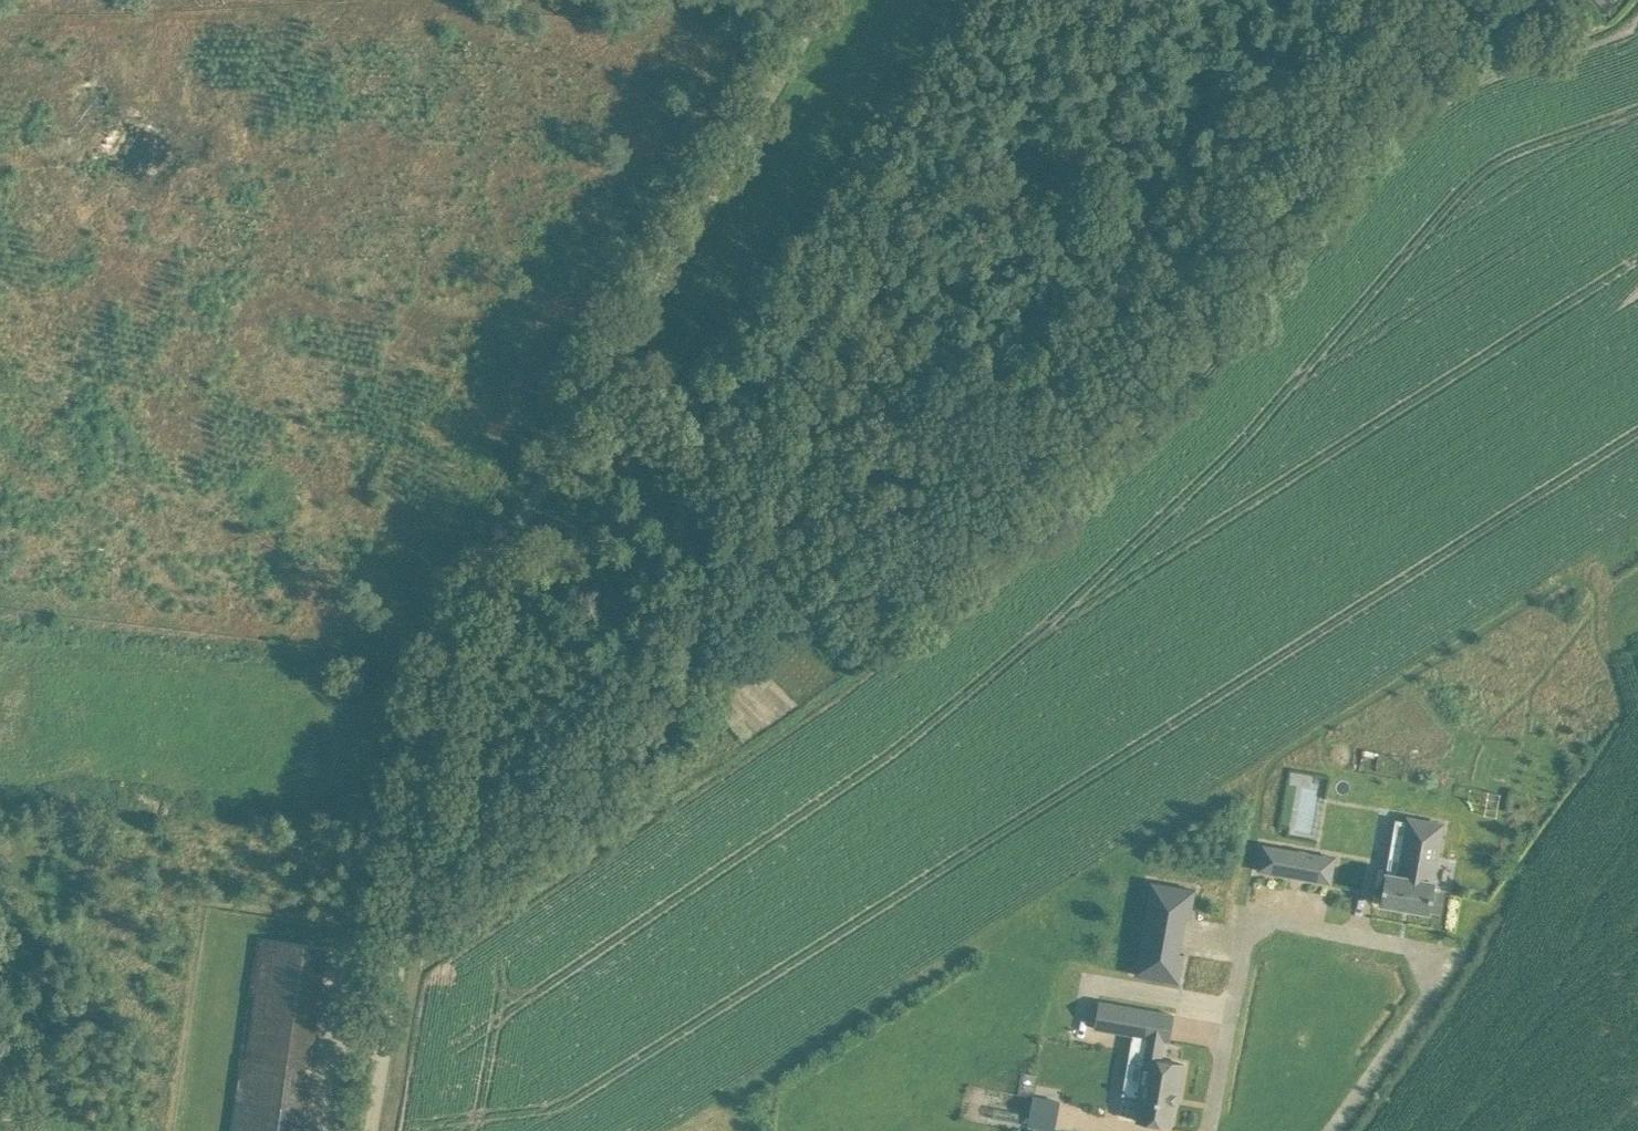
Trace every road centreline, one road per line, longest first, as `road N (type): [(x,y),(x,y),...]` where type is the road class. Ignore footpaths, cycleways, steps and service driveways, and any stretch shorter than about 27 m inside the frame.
road 1 (unclassified): [(372,1130),(460,632),(825,0)]
road 2 (unclassified): [(1331,1130),(1435,987),(1440,963),(1405,945),(1280,920)]
road 3 (unclassified): [(1280,920),(1256,922),(1246,945),(1210,1130)]

